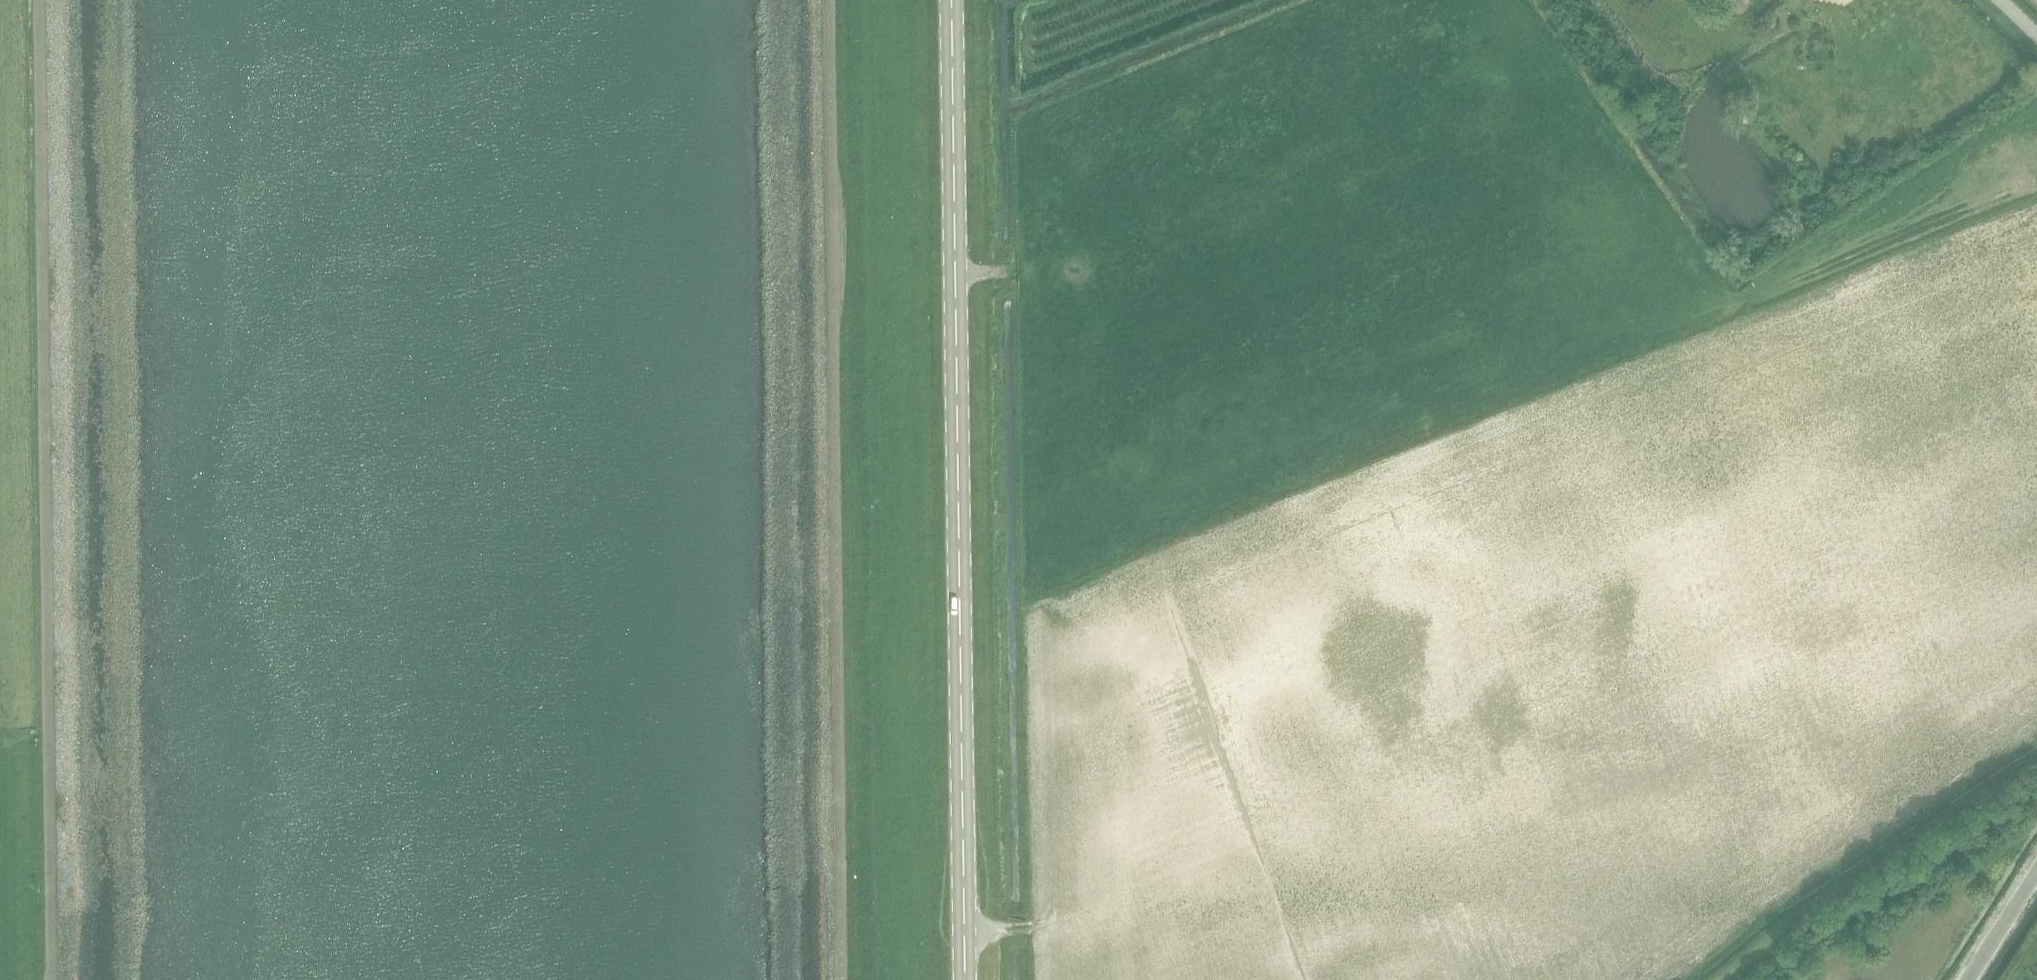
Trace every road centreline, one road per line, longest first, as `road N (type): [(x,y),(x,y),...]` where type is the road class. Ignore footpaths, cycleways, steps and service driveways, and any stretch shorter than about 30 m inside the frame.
road 1 (tertiary): [(965,979),(953,0)]
road 2 (unclassified): [(1966,979),(2036,873)]

